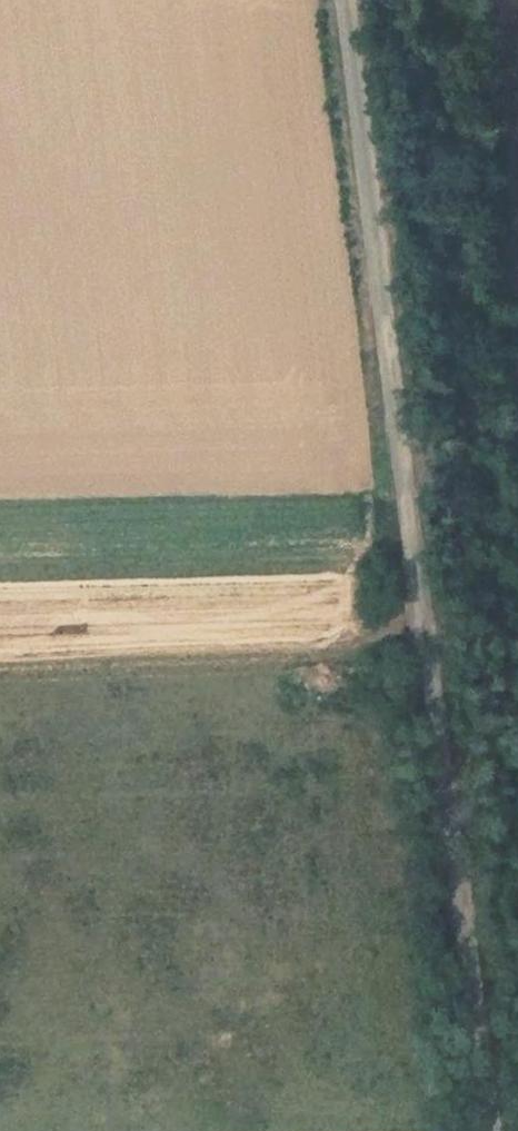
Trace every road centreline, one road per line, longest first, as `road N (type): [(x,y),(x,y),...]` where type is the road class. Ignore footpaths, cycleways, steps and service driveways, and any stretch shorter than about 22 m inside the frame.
road 1 (unclassified): [(342,0),(497,1130)]

